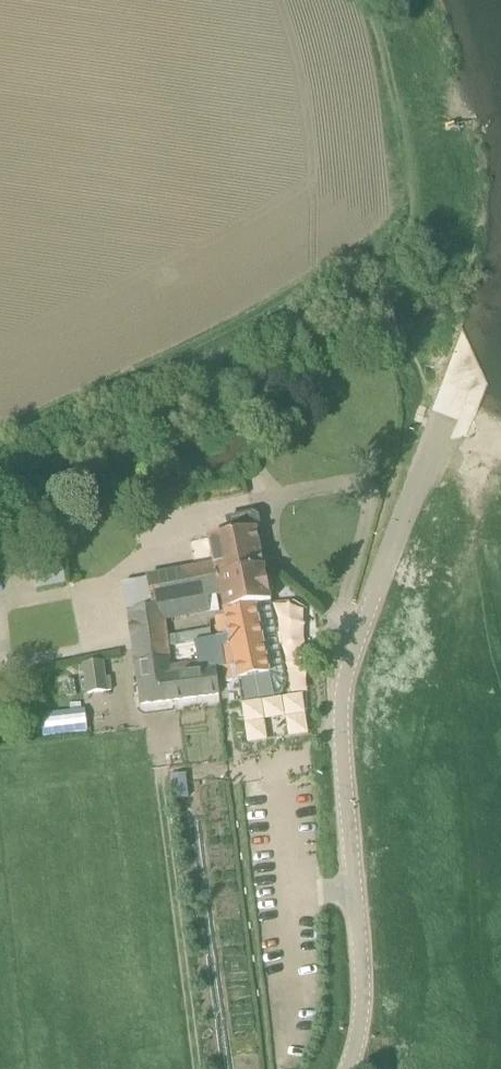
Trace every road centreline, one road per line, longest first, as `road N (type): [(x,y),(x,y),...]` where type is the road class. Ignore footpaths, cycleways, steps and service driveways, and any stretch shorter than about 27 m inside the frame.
road 1 (tertiary): [(349,1068),(363,990),(344,680),(489,318)]
road 2 (track): [(342,613),(371,502),(353,485),(184,515),(112,584),(130,723),(155,740)]
road 3 (track): [(0,446),(69,402),(217,346),(370,257)]
road 4 (track): [(406,123),(415,183),(409,225),(370,257)]
road 5 (track): [(342,613),(279,555),(269,500)]

